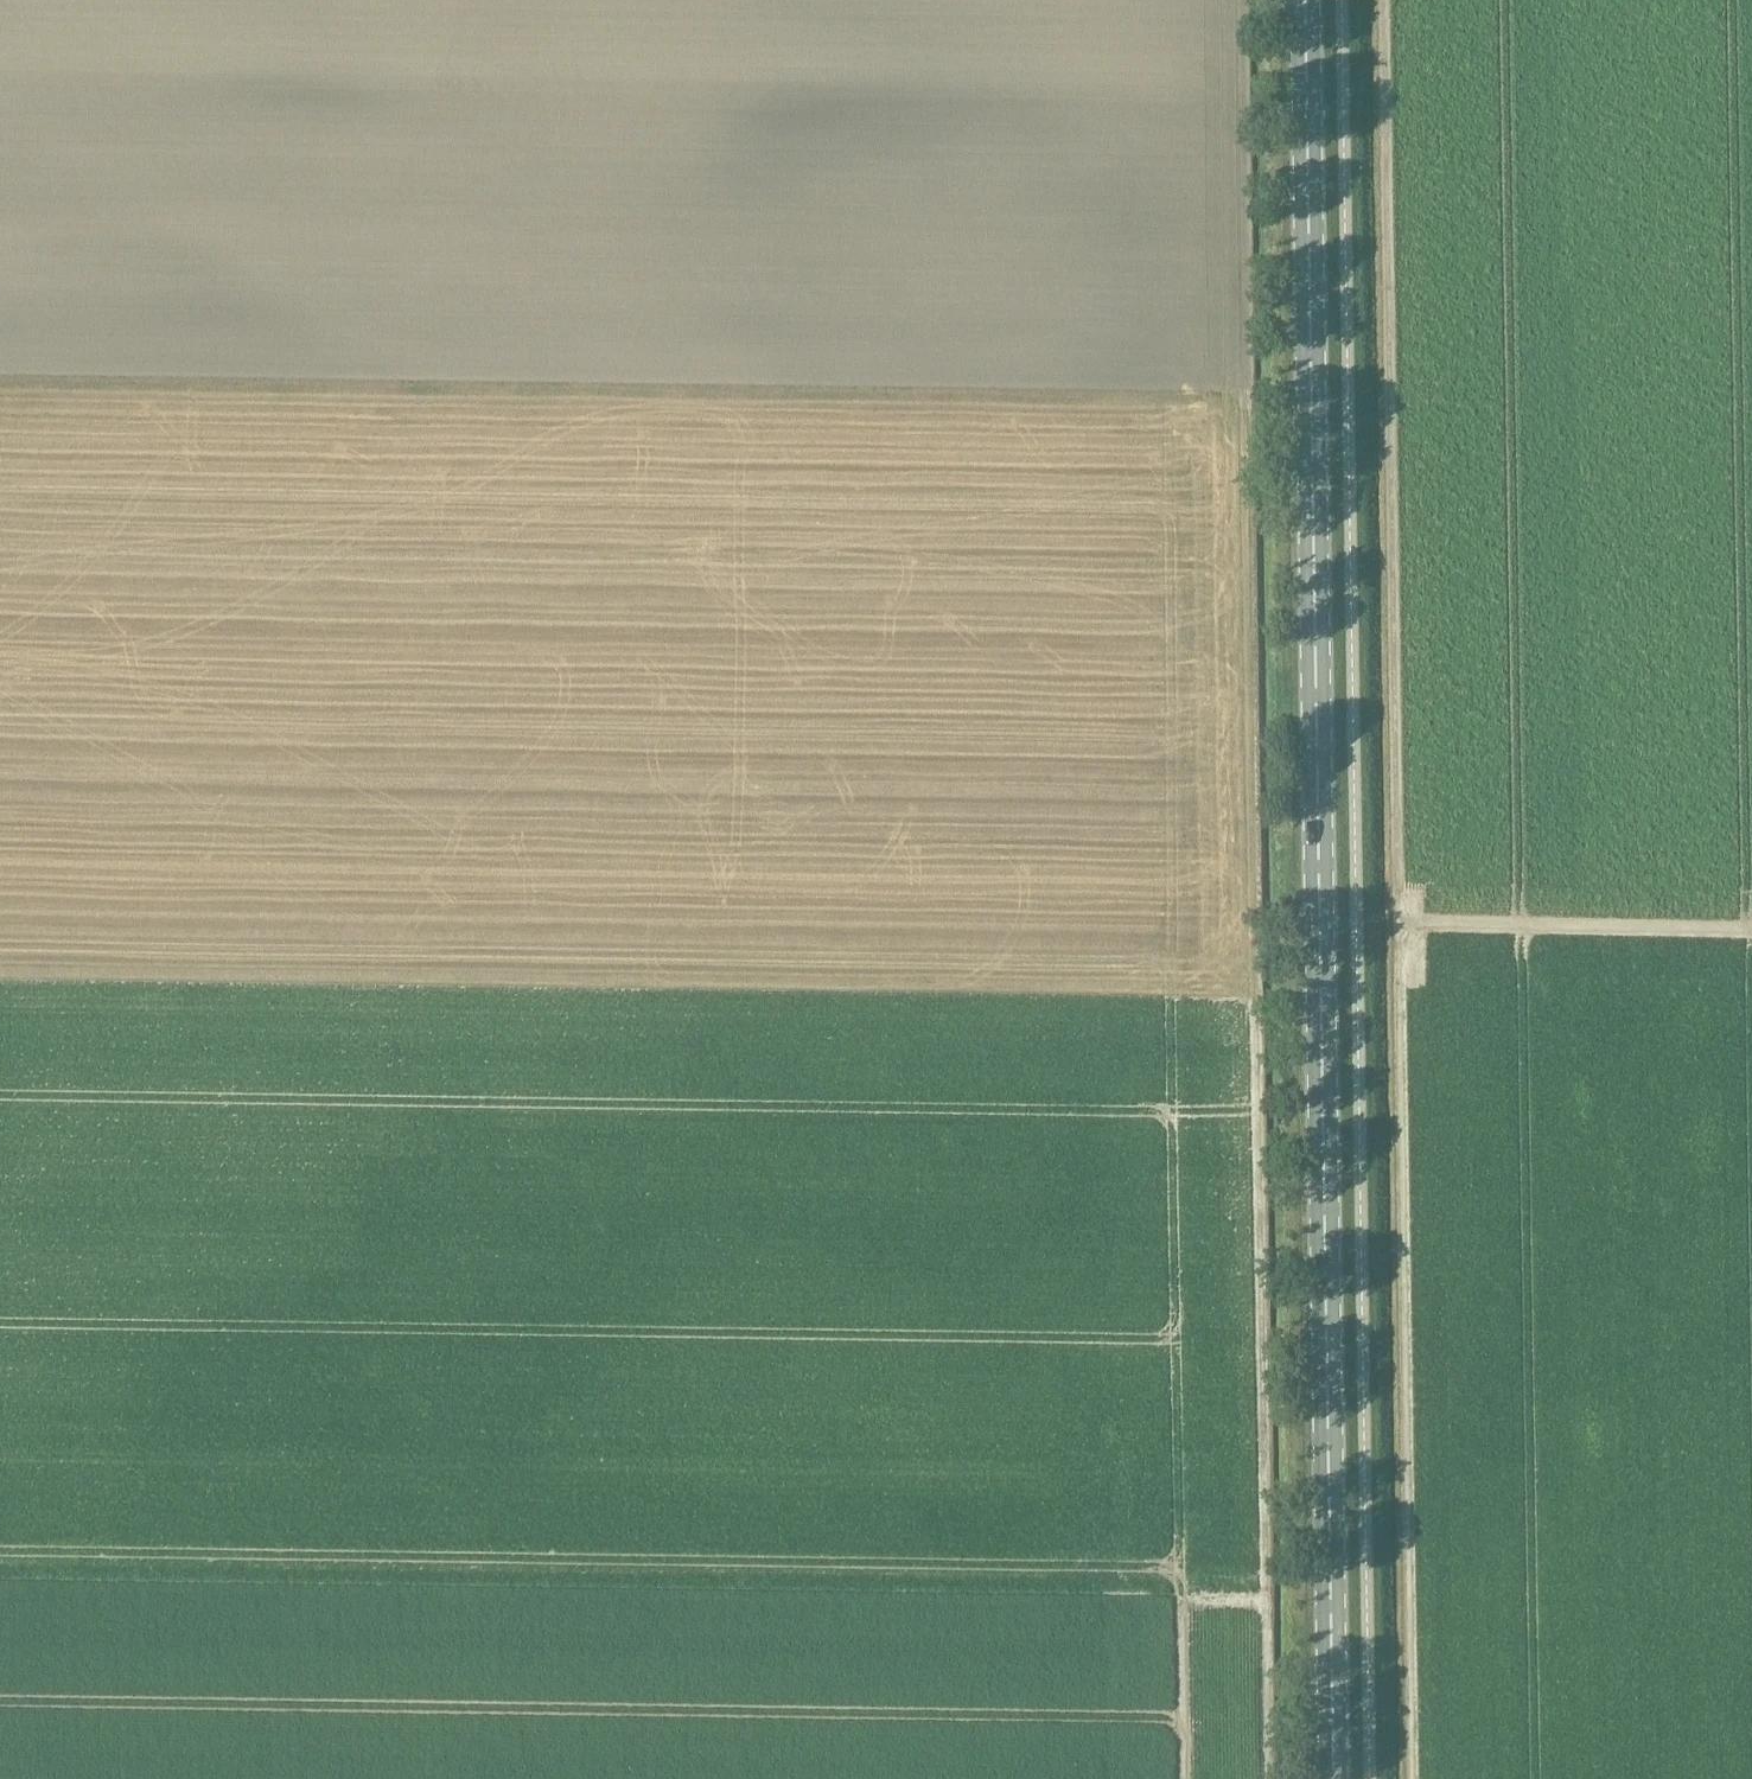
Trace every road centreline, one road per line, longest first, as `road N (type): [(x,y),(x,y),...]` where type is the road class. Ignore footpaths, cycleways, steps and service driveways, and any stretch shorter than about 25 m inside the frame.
road 1 (secondary): [(1331,1778),(1304,0)]

